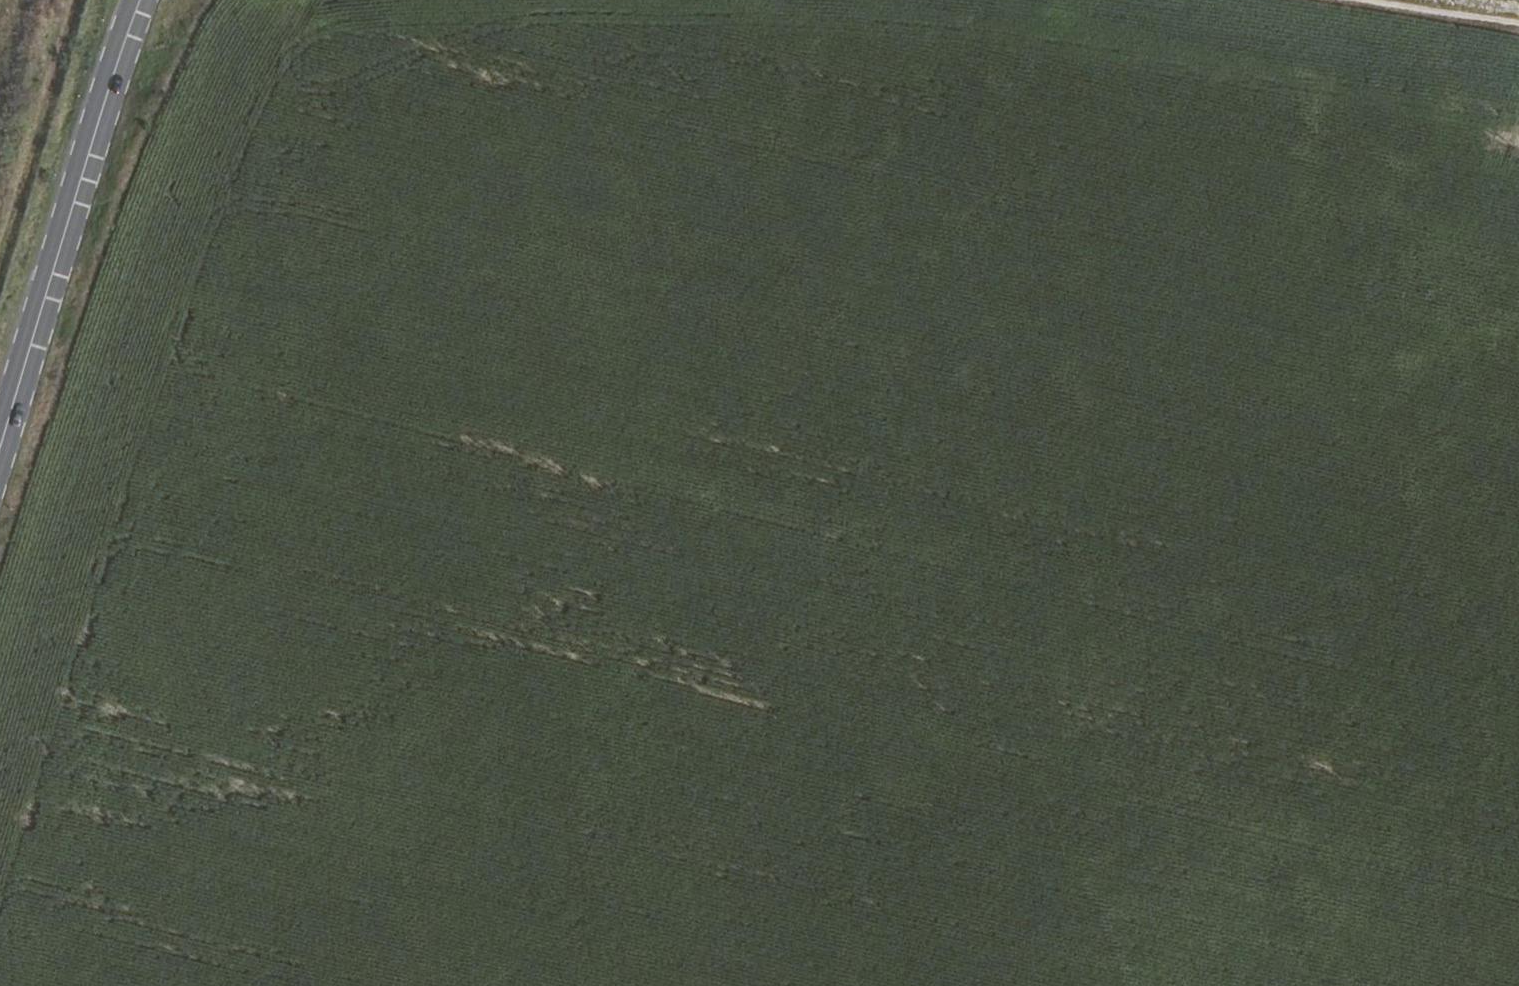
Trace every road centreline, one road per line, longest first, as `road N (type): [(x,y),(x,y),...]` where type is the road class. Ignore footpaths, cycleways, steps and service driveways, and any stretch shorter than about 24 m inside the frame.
road 1 (primary): [(0,434),(140,0)]

